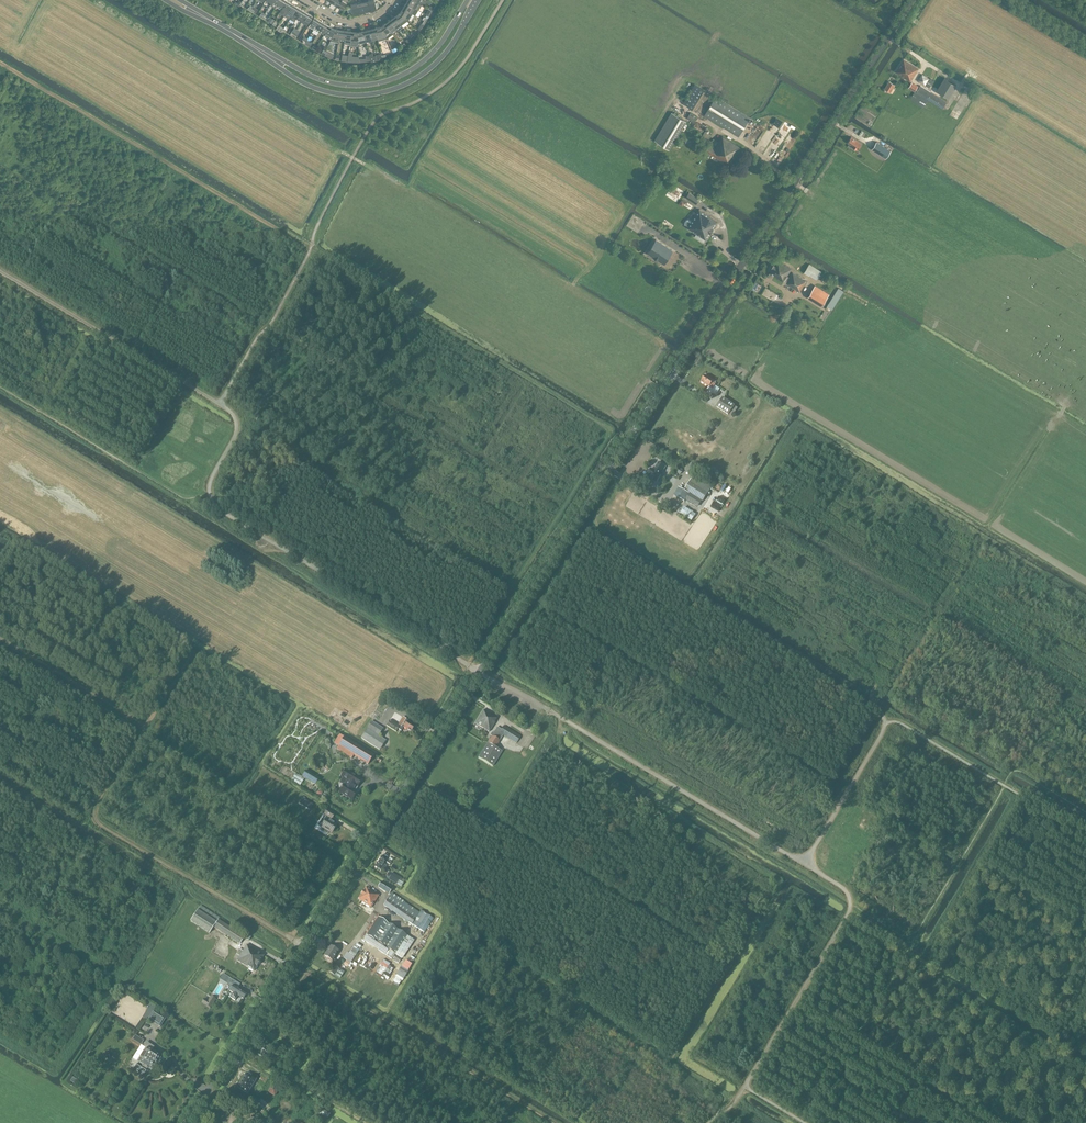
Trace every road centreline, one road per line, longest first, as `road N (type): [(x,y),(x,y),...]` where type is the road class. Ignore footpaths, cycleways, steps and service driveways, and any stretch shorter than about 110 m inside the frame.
road 1 (unclassified): [(480,672),(914,0)]
road 2 (unclassified): [(187,1122),(480,672)]
road 3 (track): [(850,905),(581,741),(573,724)]
road 4 (secondary): [(264,53),(323,90),(390,91),(441,61),(478,0)]
road 5 (secondary): [(468,0),(434,53),(388,81),(328,82),(264,53)]

